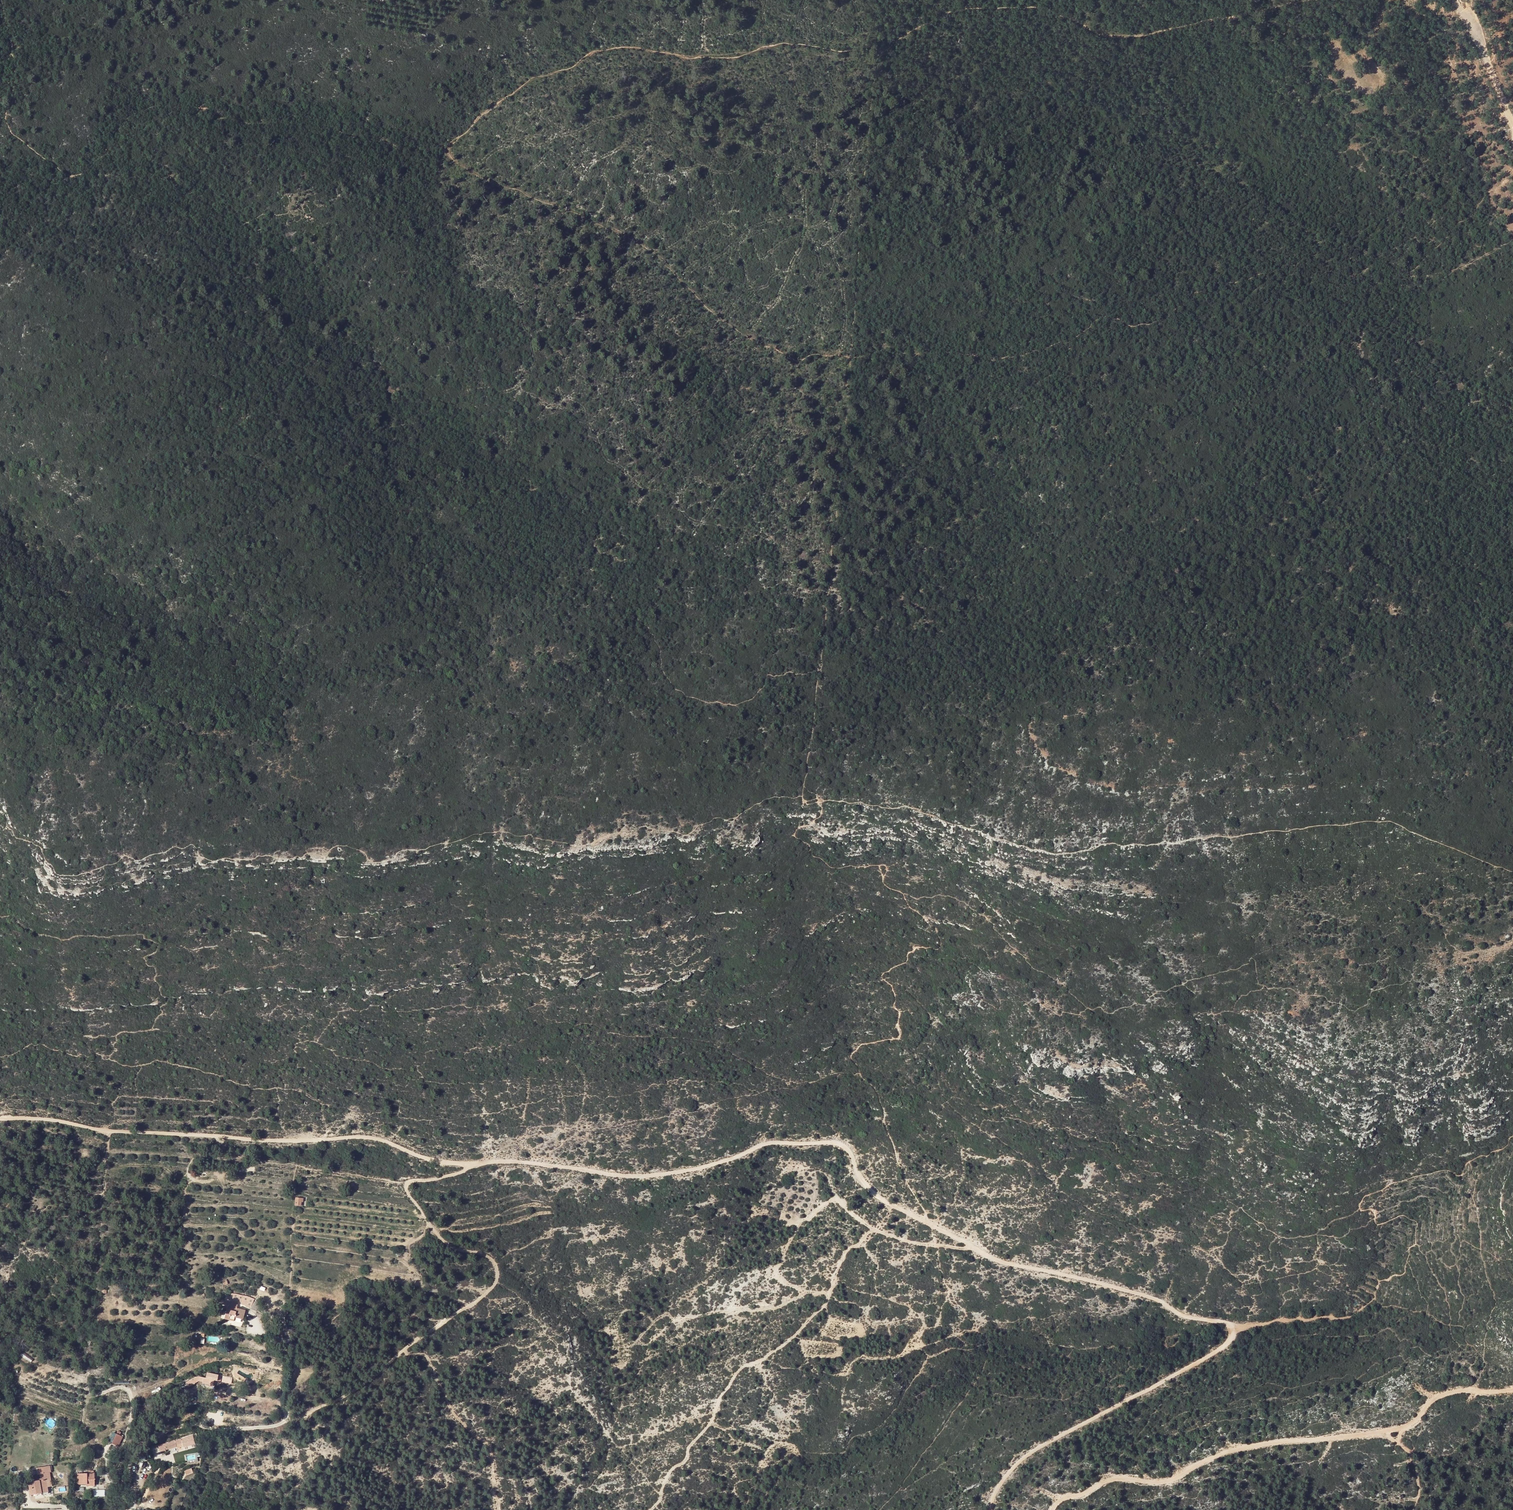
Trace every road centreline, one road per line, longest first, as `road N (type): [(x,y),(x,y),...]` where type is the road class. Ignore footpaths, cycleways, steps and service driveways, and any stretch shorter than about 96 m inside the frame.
road 1 (track): [(0,1119),(262,1140),(364,1138),(438,1162),(534,1164),(624,1182),(768,1139),(826,1137),(844,1146),(886,1201),(995,1260),(1117,1288),(1237,1330),(1230,1347),(1020,1457),(997,1478),(985,1509)]
road 2 (track): [(129,1483),(146,1440),(188,1425),(275,1426),(336,1400),(491,1289),(498,1276),(493,1261),(447,1243),(406,1189),(409,1181),(458,1174),(468,1164)]
road 3 (track): [(1512,1388),(1457,1390),(1396,1430),(1224,1452),(1158,1483),(1109,1479),(1050,1509)]
road 4 (track): [(400,1353),(427,1357),(450,1406),(492,1448),(498,1509)]
road 5 (track): [(1458,0),(1512,132)]

